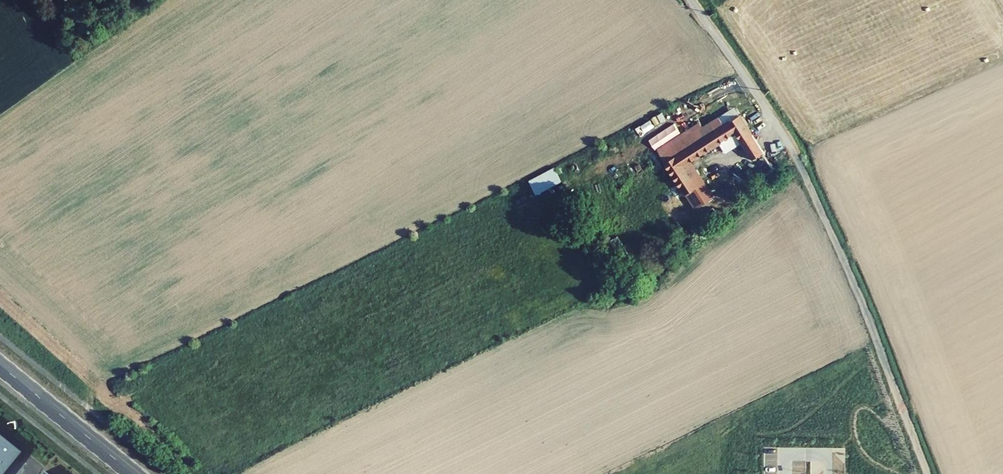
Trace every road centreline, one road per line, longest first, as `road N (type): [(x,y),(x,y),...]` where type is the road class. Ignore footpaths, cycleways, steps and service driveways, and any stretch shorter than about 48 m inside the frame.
road 1 (track): [(798,161),(928,473)]
road 2 (unclassified): [(689,0),(798,161)]
road 3 (primary): [(0,366),(133,473)]

